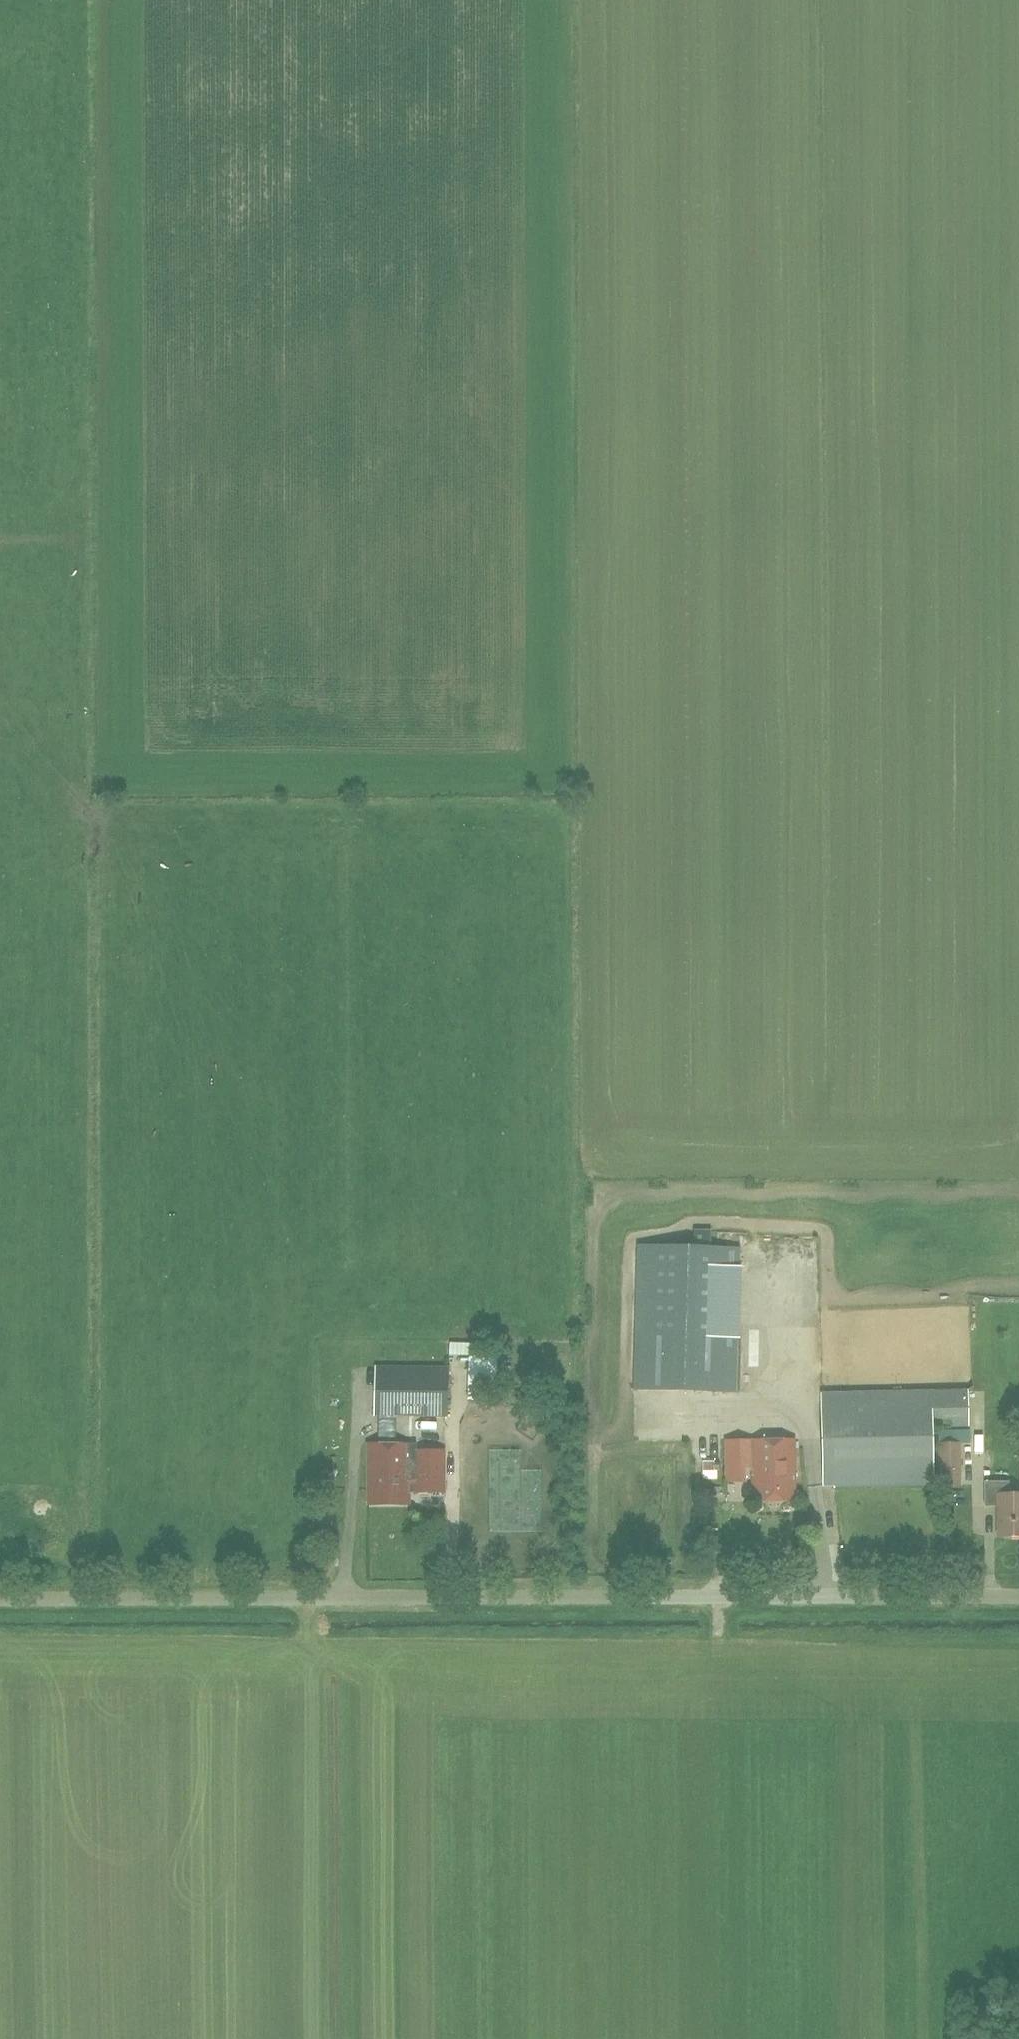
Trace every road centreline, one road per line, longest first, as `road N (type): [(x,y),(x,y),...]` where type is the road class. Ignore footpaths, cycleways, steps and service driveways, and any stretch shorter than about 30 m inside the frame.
road 1 (unclassified): [(1018,1598),(0,1603)]

